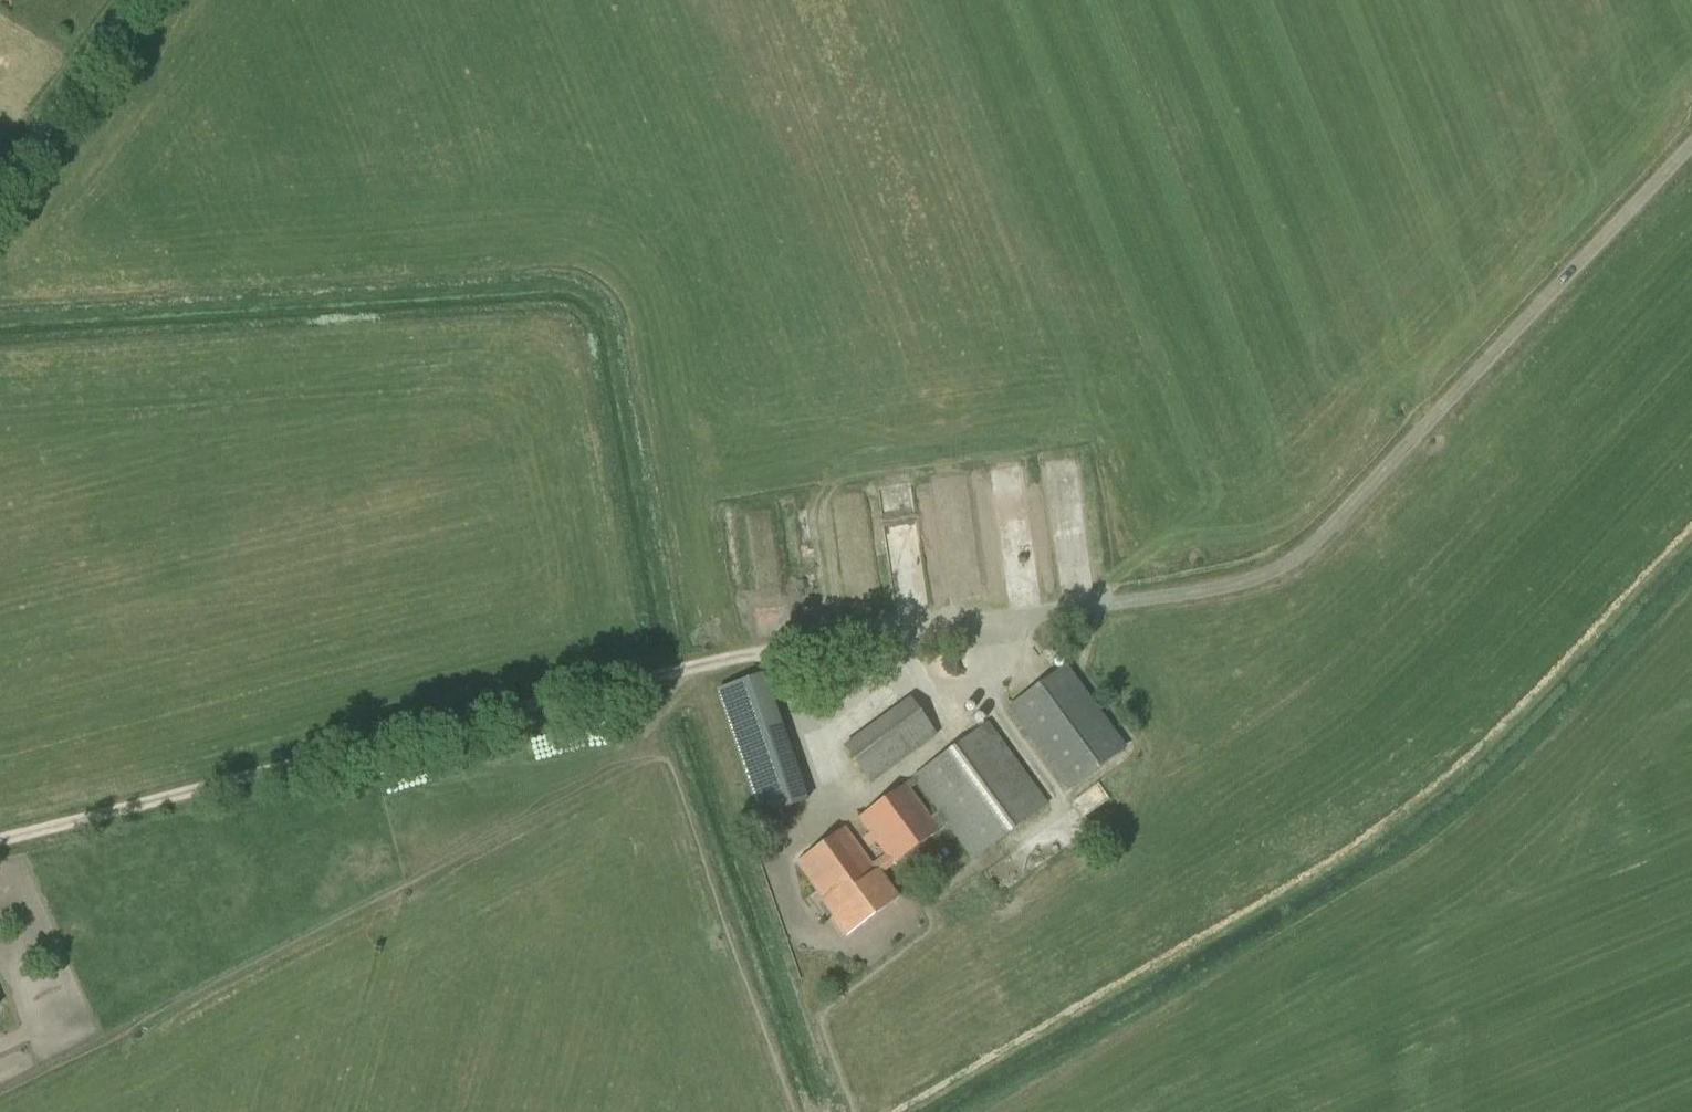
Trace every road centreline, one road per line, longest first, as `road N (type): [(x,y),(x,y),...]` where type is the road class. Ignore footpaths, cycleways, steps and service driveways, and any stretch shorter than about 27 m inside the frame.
road 1 (unclassified): [(1691,146),(1328,543),(1262,587),(757,660),(0,845)]
road 2 (tertiary): [(0,185),(135,0)]

